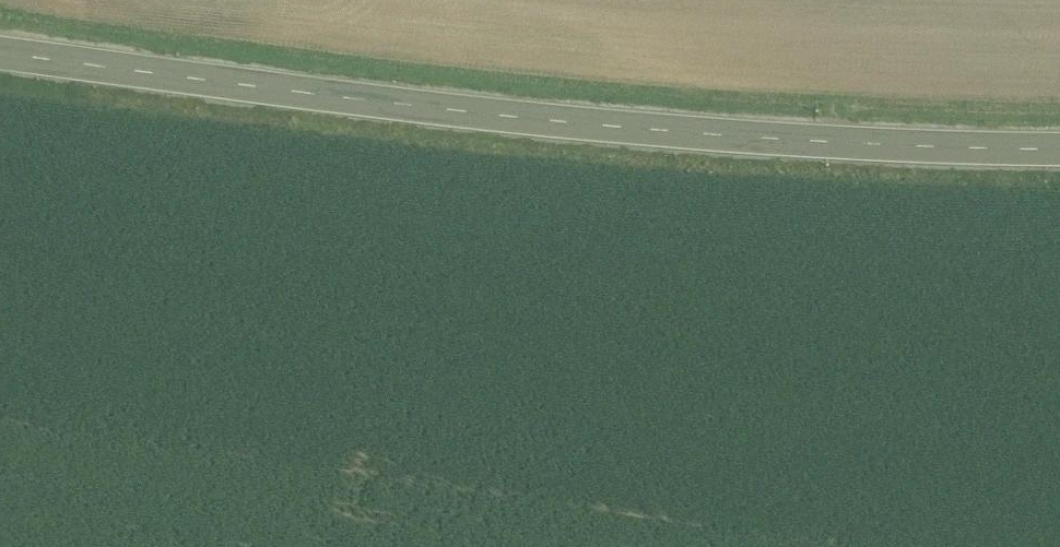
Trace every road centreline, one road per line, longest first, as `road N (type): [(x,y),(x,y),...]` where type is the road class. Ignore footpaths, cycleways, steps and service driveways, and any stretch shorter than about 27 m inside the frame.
road 1 (secondary): [(0,52),(707,132),(1059,147)]

